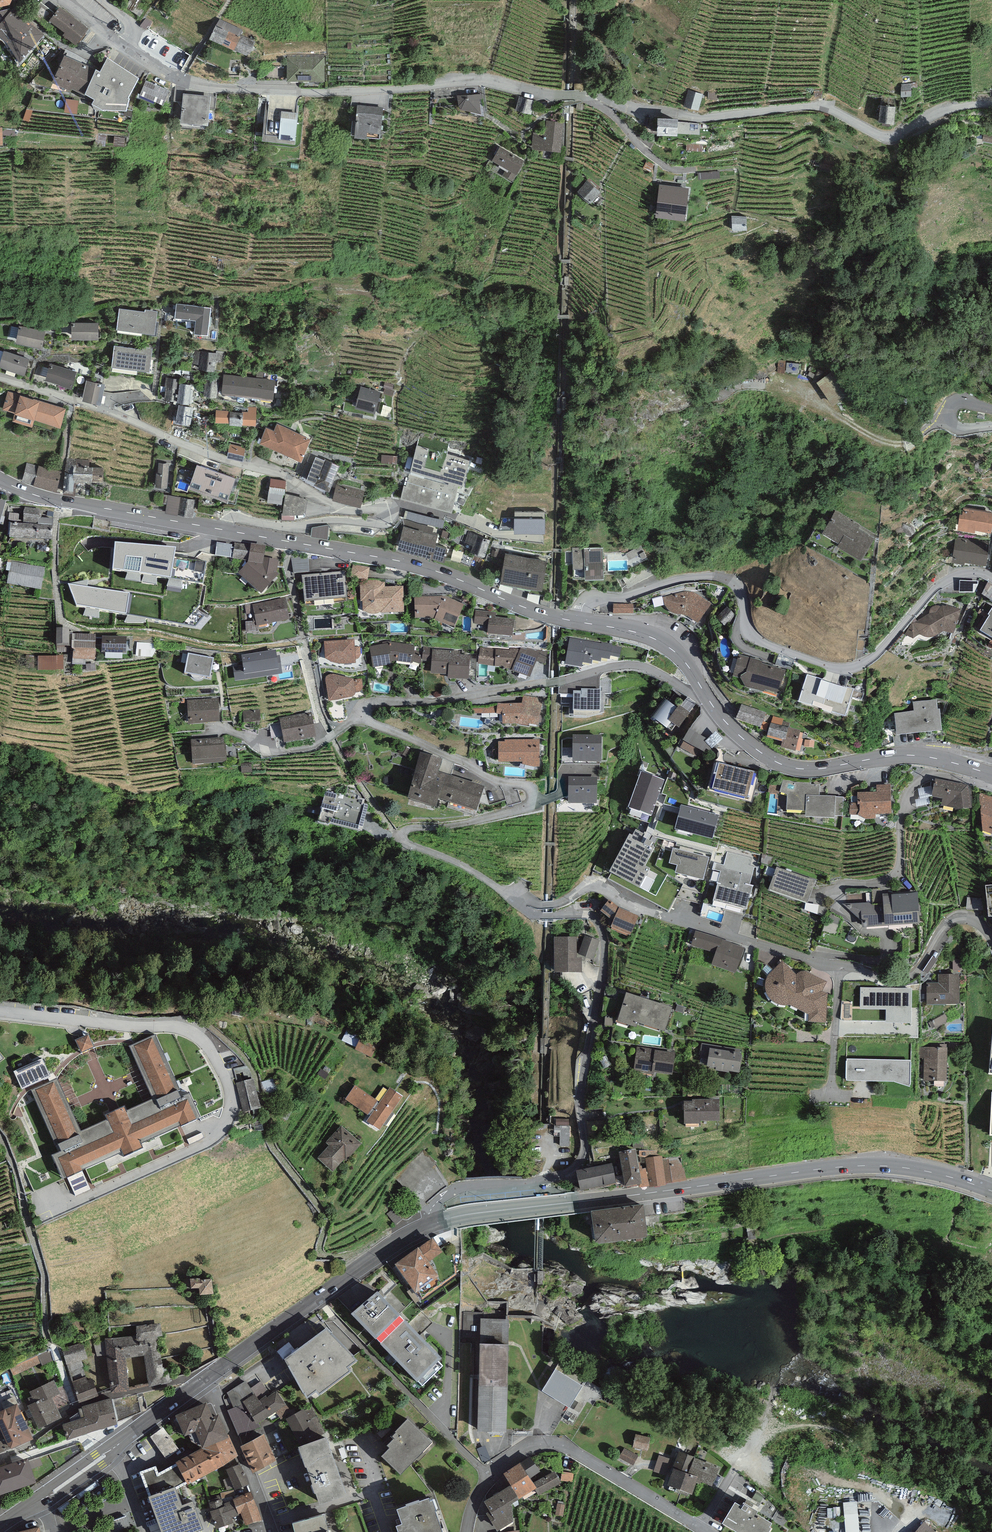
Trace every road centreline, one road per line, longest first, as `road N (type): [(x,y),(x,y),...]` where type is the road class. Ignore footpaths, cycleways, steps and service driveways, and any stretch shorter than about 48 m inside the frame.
road 1 (residential): [(991,104),(947,109),(889,137),(818,107),(690,117),(482,80),(193,86),(122,48)]
road 2 (residential): [(0,381),(218,461),(278,473),(342,509),(386,514),(379,523),(288,526),(233,518),(223,530)]
road 3 (residential): [(706,696),(621,665),(455,699),(364,706),(369,723),(532,789),(535,801)]
road 4 (primary): [(448,1218),(860,1166),(924,1171),(991,1191)]
road 5 (residential): [(991,942),(974,922),(959,920),(943,928),(912,980),(899,982),(630,906),(595,884),(554,905),(511,897)]
road 6 (residential): [(511,897),(536,916),(594,917),(605,941),(579,1104),(585,1151),(569,1172),(531,1185),(447,1194),(432,1223)]
road 7 (residential): [(991,578),(970,572),(937,587),(878,652),(849,668),(754,637),(738,588),(715,577),(588,601),(580,622)]
road 8 (tertiary): [(580,622),(403,562),(223,530)]
road 9 (tertiary): [(991,774),(910,755),(822,769),(782,765),(733,730),(706,696)]
road 10 (unclassified): [(466,1531),(490,1478),(542,1444),(579,1455),(705,1531)]
road 11 (primary): [(432,1223),(208,1380)]
road 12 (tertiary): [(223,530),(39,496),(0,480)]
road 13 (residential): [(208,1380),(269,1525)]
road 14 (tertiary): [(706,696),(665,644),(580,622)]
road 15 (residential): [(399,836),(510,814),(535,801)]
road 16 (residential): [(399,836),(511,897)]

